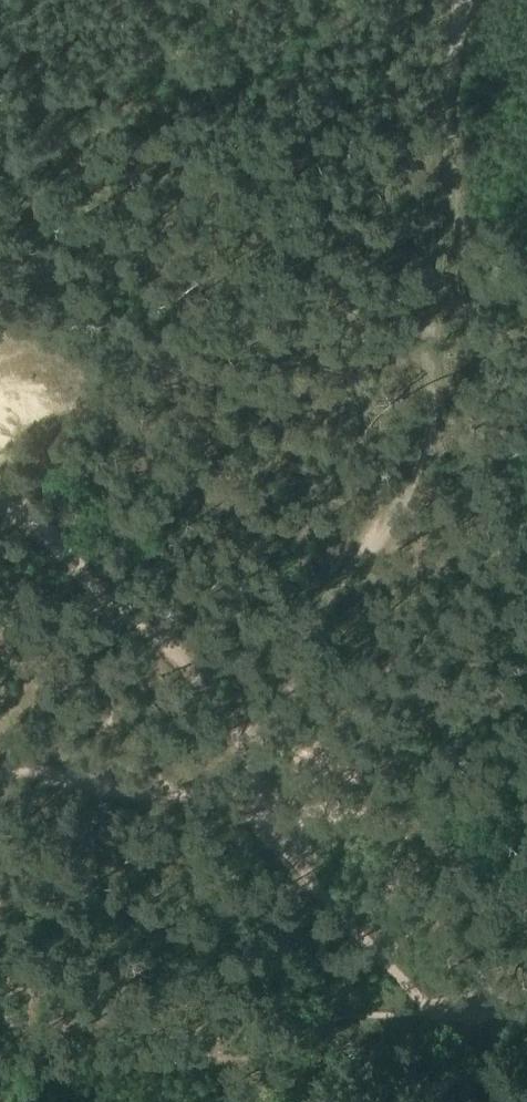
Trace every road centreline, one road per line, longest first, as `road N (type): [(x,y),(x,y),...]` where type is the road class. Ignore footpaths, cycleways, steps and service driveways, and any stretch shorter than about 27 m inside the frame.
road 1 (track): [(258,781),(271,715),(445,412),(438,276),(462,0)]
road 2 (track): [(397,979),(269,809),(232,716),(0,495)]
road 3 (track): [(469,1101),(454,1023),(397,979)]

